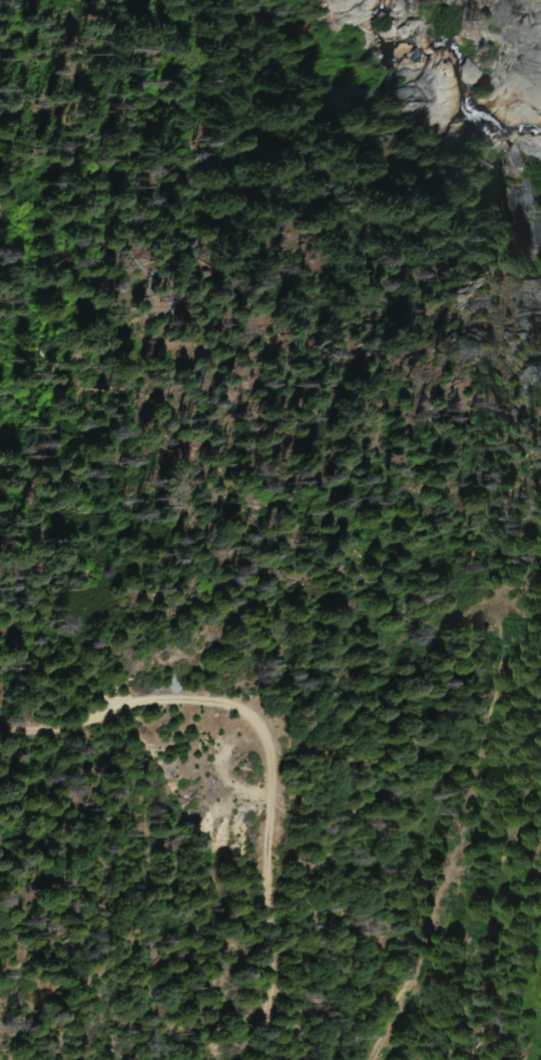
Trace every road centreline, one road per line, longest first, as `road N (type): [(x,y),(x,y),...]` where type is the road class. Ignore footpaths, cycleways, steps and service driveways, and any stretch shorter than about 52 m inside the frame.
road 1 (track): [(226,1059),(223,1003),(265,926),(263,862),(285,801),(253,724),(216,687),(155,696),(112,716),(48,710),(0,725)]

